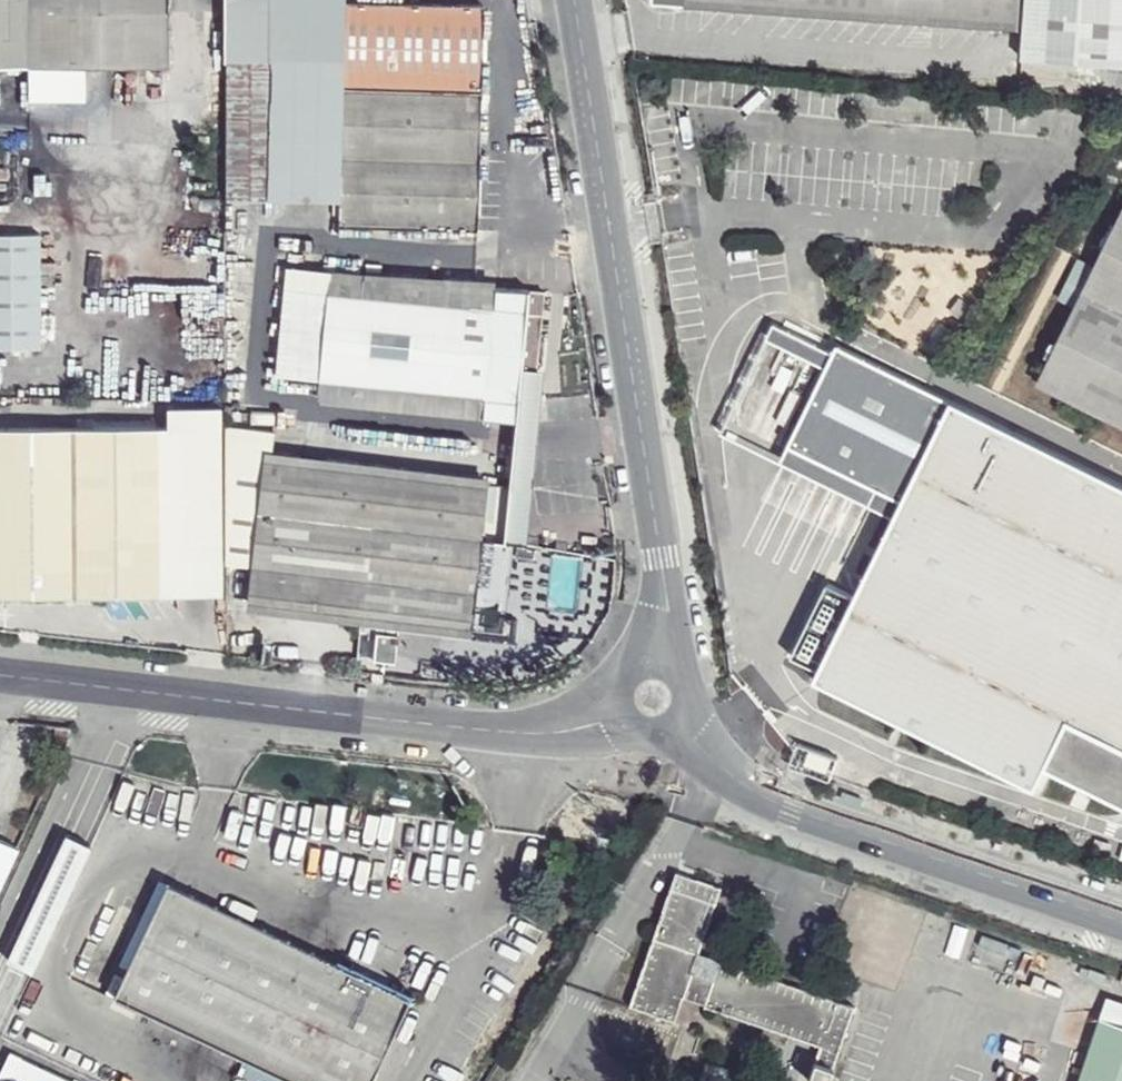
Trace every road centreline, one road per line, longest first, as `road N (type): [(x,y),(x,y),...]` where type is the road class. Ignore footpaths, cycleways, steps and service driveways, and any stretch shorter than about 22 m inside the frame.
road 1 (unclassified): [(652,698),(667,605),(573,0)]
road 2 (unclassified): [(652,698),(599,723),(539,732),(0,673)]
road 3 (unclassified): [(1121,923),(788,807),(709,753),(652,698)]

